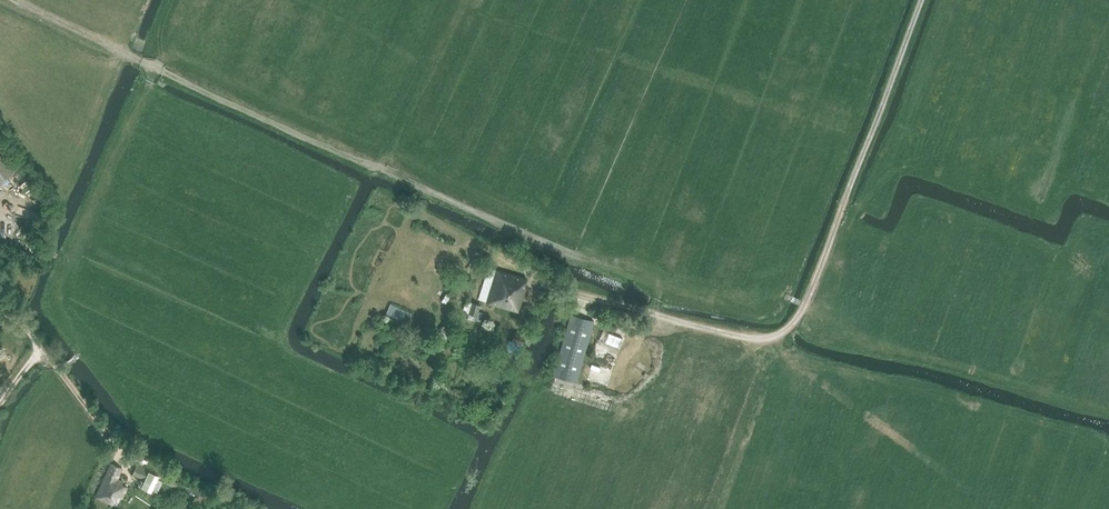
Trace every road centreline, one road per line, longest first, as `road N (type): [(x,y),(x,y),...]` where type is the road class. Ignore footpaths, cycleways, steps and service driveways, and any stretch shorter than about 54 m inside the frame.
road 1 (track): [(16,0),(660,292),(655,317)]
road 2 (track): [(111,436),(59,370),(89,335),(55,297),(159,68)]

